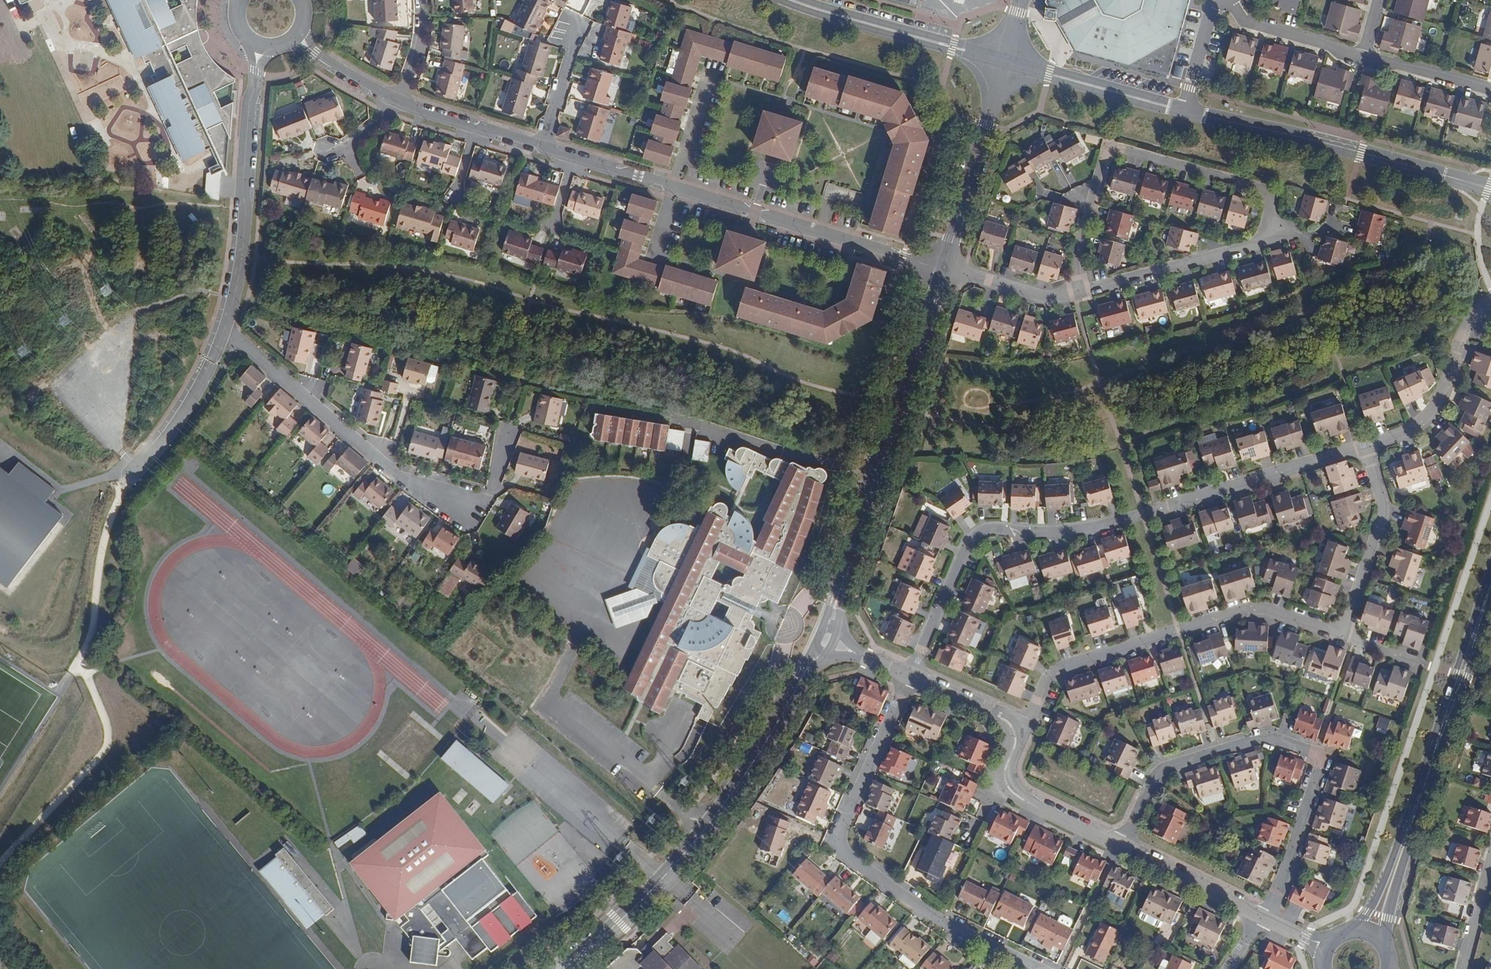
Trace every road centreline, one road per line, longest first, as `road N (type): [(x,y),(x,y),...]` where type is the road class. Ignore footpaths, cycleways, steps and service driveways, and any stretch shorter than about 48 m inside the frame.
road 1 (residential): [(1365,446),(1088,527),(980,533),(909,677)]
road 2 (track): [(122,473),(81,659),(110,743),(0,868)]
road 3 (residential): [(1122,848),(1166,767),(1259,738),(1324,755),(1265,920)]
road 4 (residential): [(827,641),(702,834),(564,968)]
road 5 (residential): [(909,677),(840,832),(842,849),(925,912),(1031,968)]
road 6 (residential): [(224,334),(400,477),(469,516),(490,494),(508,433)]
road 7 (residential): [(943,271),(827,641)]
road 8 (residential): [(573,156),(943,271)]
road 9 (secondary): [(1490,570),(1386,877),(1352,929)]
road 10 (residential): [(1270,237),(1278,194),(1107,146),(1075,253),(1084,292)]
road 11 (residential): [(1343,635),(1264,608),(1242,610),(1055,669),(1018,724)]
road 12 (secondary): [(1386,945),(1393,893),(1490,599)]
road 13 (tertiary): [(1185,111),(1468,182)]
road 14 (tertiary): [(1005,61),(791,0)]
road 15 (residential): [(1005,61),(944,268)]
road 16 (residential): [(1490,299),(1471,319),(1432,410),(1365,446)]
road 17 (residential): [(1365,446),(1383,510),(1343,635)]
road 18 (residential): [(1084,292),(1270,237)]
road 19 (tertiary): [(1005,61),(1185,111)]
road 20 (unclassified): [(224,334),(167,441),(138,471),(122,473)]
road 21 (residential): [(1122,848),(1260,917)]
road 22 (residential): [(1226,0),(1245,20),(1363,57)]
road 23 (residential): [(944,268),(1047,298),(1084,292)]
road 24 (unclassified): [(243,194),(244,239),(224,334)]
road 25 (residential): [(1363,57),(1490,90)]
road 26 (residential): [(543,147),(573,51),(569,28)]

